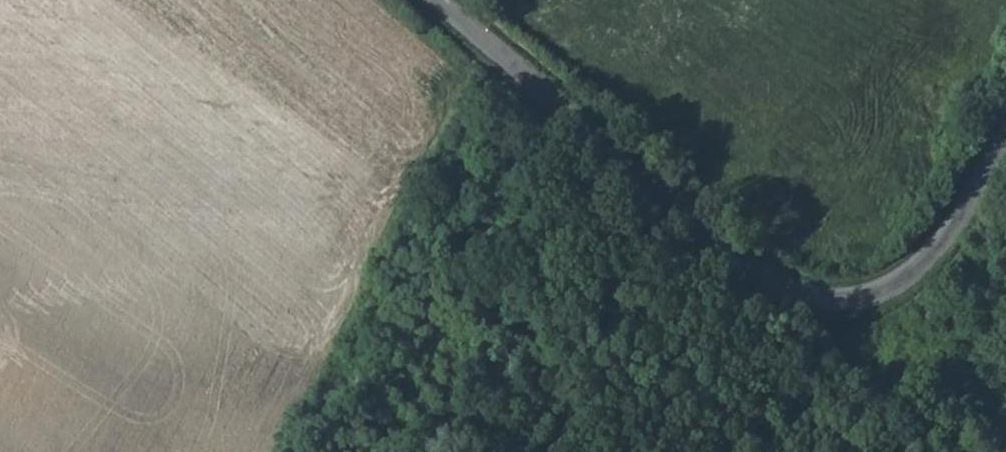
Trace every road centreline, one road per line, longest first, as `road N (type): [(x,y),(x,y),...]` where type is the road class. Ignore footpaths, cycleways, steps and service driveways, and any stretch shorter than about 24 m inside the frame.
road 1 (unclassified): [(1005,118),(924,260),(888,292),(844,304),(787,300),(433,0)]

